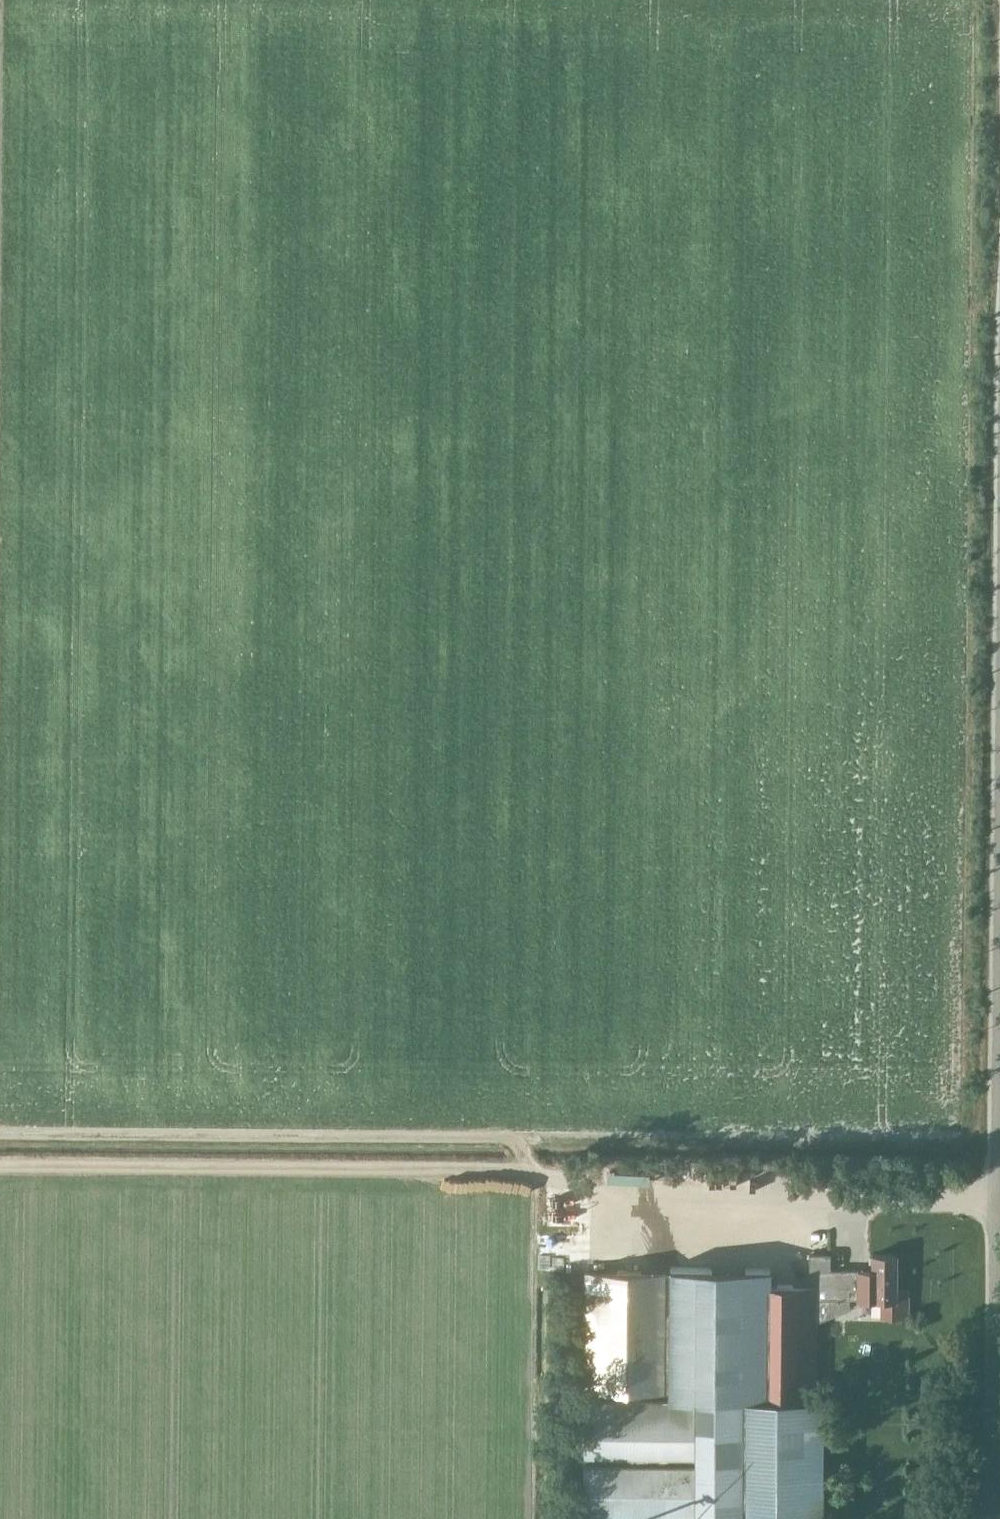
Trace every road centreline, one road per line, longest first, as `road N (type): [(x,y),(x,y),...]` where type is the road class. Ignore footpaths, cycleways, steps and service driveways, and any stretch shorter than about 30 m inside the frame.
road 1 (unclassified): [(993,1518),(999,843)]
road 2 (track): [(520,1133),(523,1162),(503,1133),(0,1129)]

